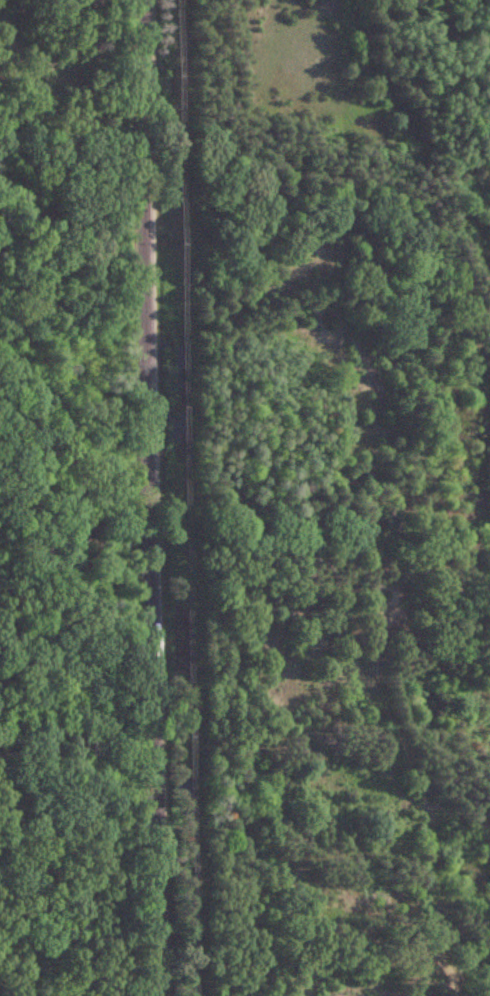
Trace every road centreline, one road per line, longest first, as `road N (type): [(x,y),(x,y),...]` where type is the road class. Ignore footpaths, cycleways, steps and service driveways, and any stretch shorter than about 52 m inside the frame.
road 1 (tertiary): [(157,995),(142,0)]

